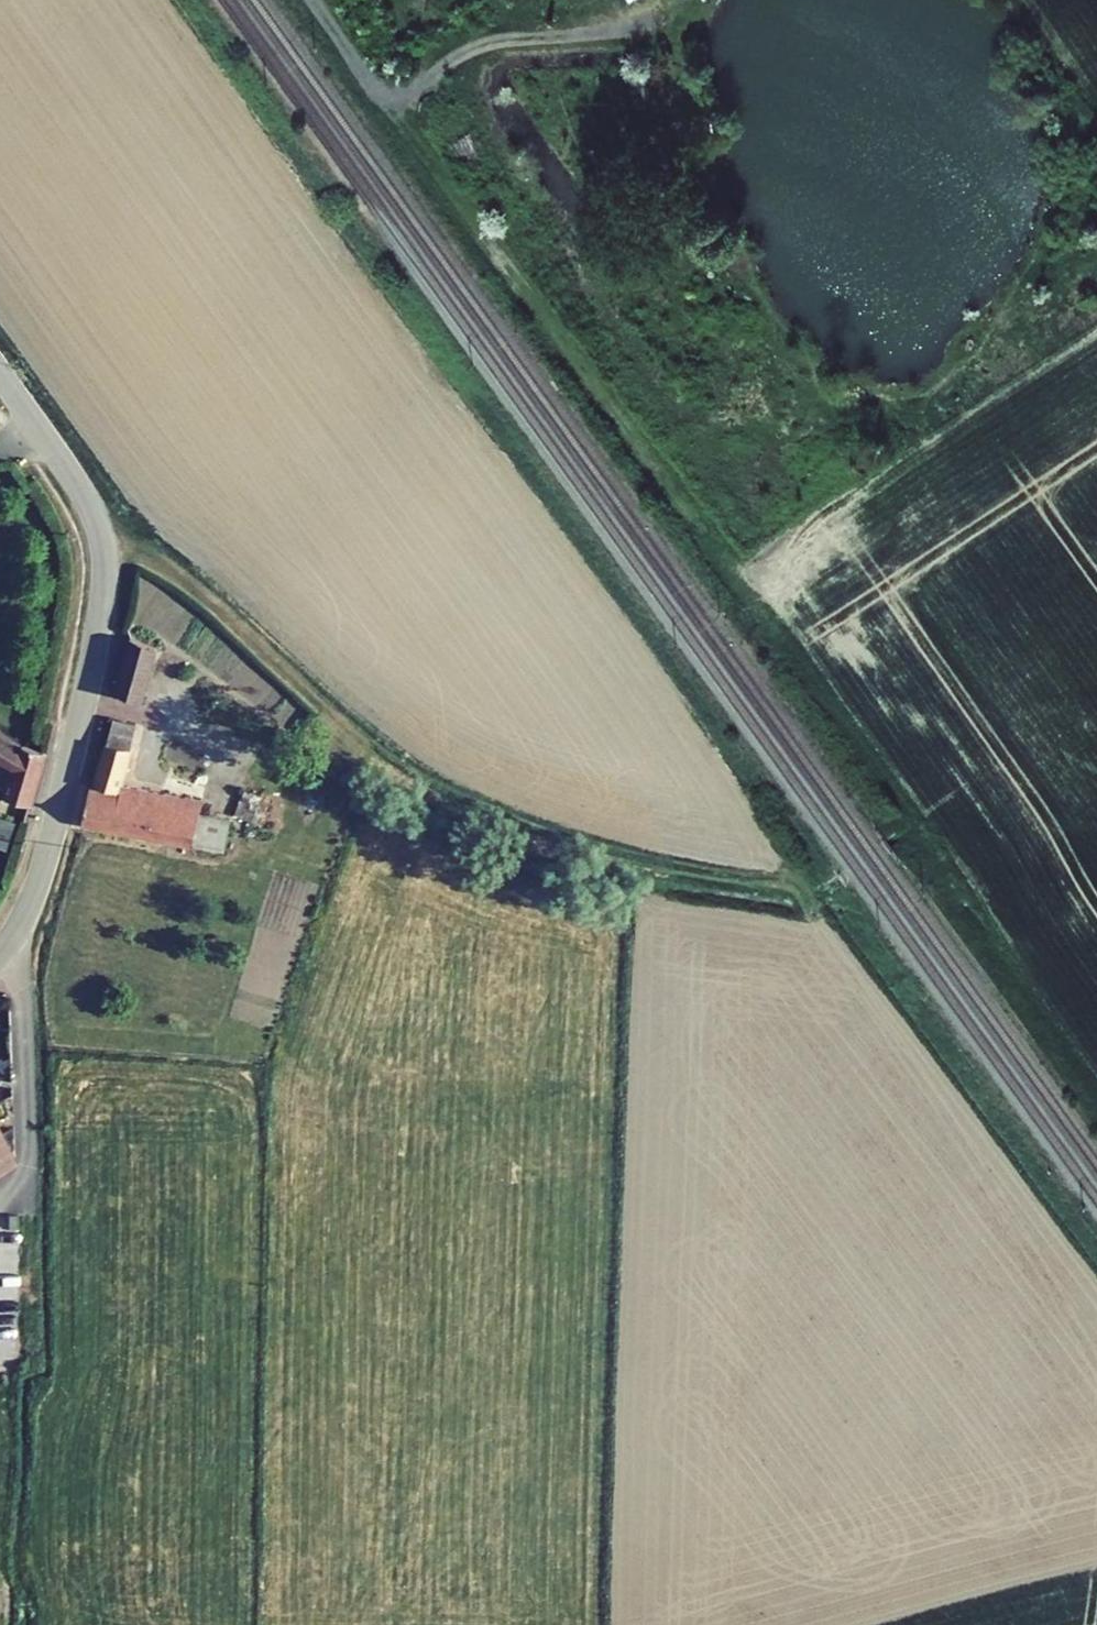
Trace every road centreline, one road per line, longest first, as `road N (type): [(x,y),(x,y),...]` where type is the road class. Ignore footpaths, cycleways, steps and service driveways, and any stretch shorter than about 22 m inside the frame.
road 1 (residential): [(0,950),(29,906),(48,853),(101,588),(84,503),(0,377)]
road 2 (track): [(651,24),(493,43),(393,97),(376,91),(310,0)]

